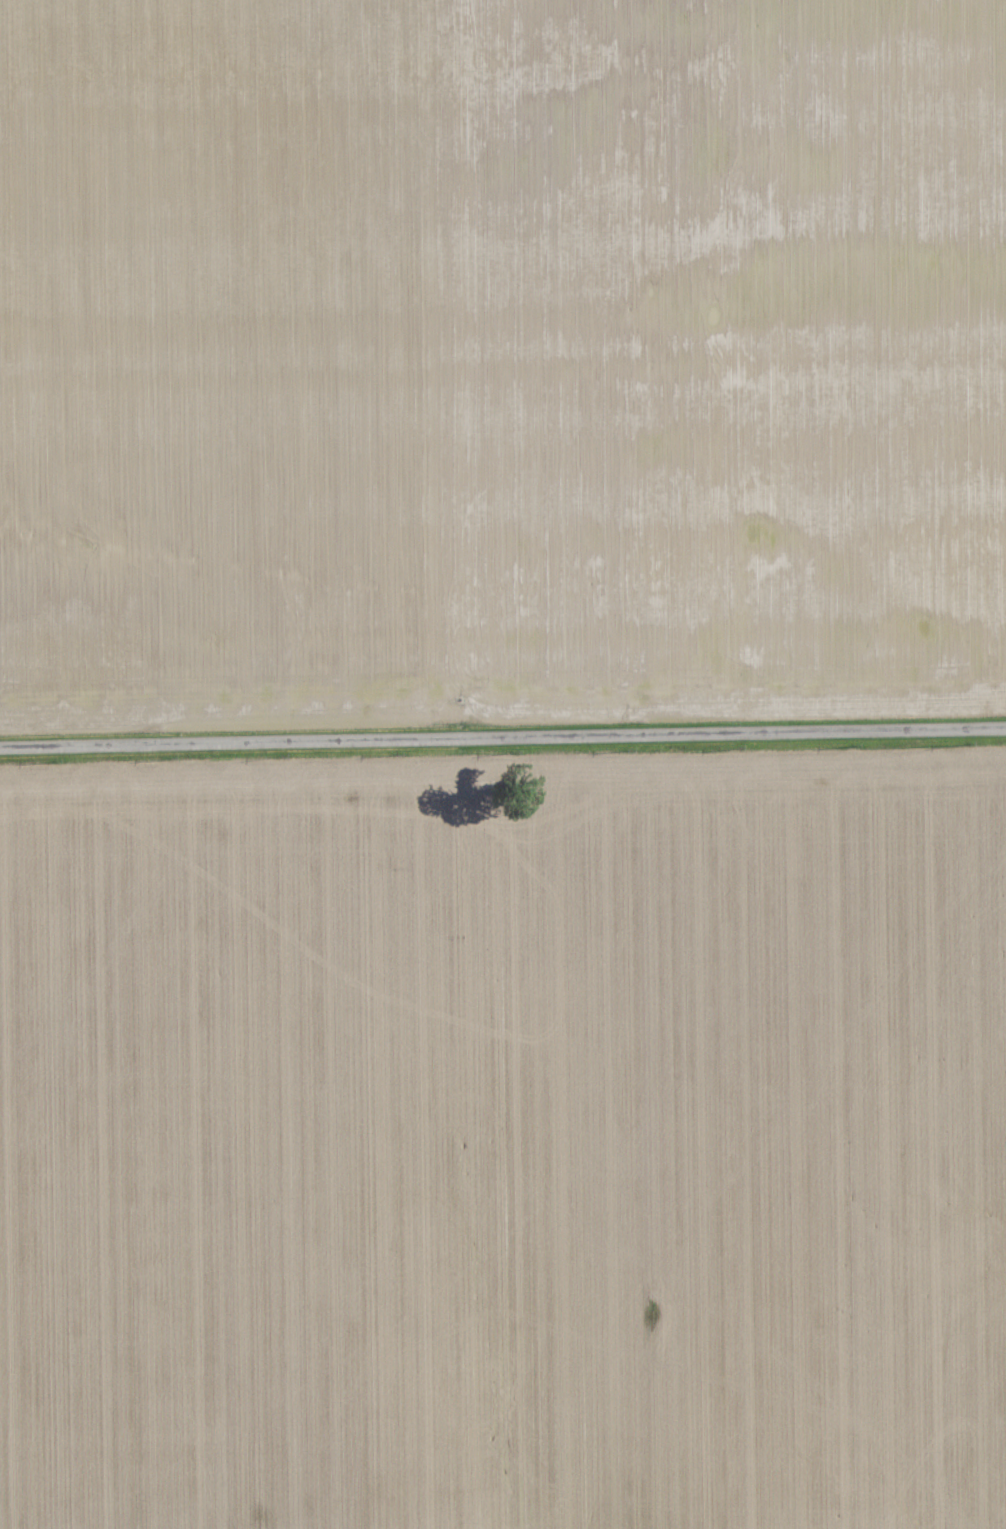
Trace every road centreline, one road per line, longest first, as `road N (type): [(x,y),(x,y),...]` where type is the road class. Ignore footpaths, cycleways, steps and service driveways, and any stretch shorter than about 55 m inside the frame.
road 1 (residential): [(0,752),(1005,730)]

